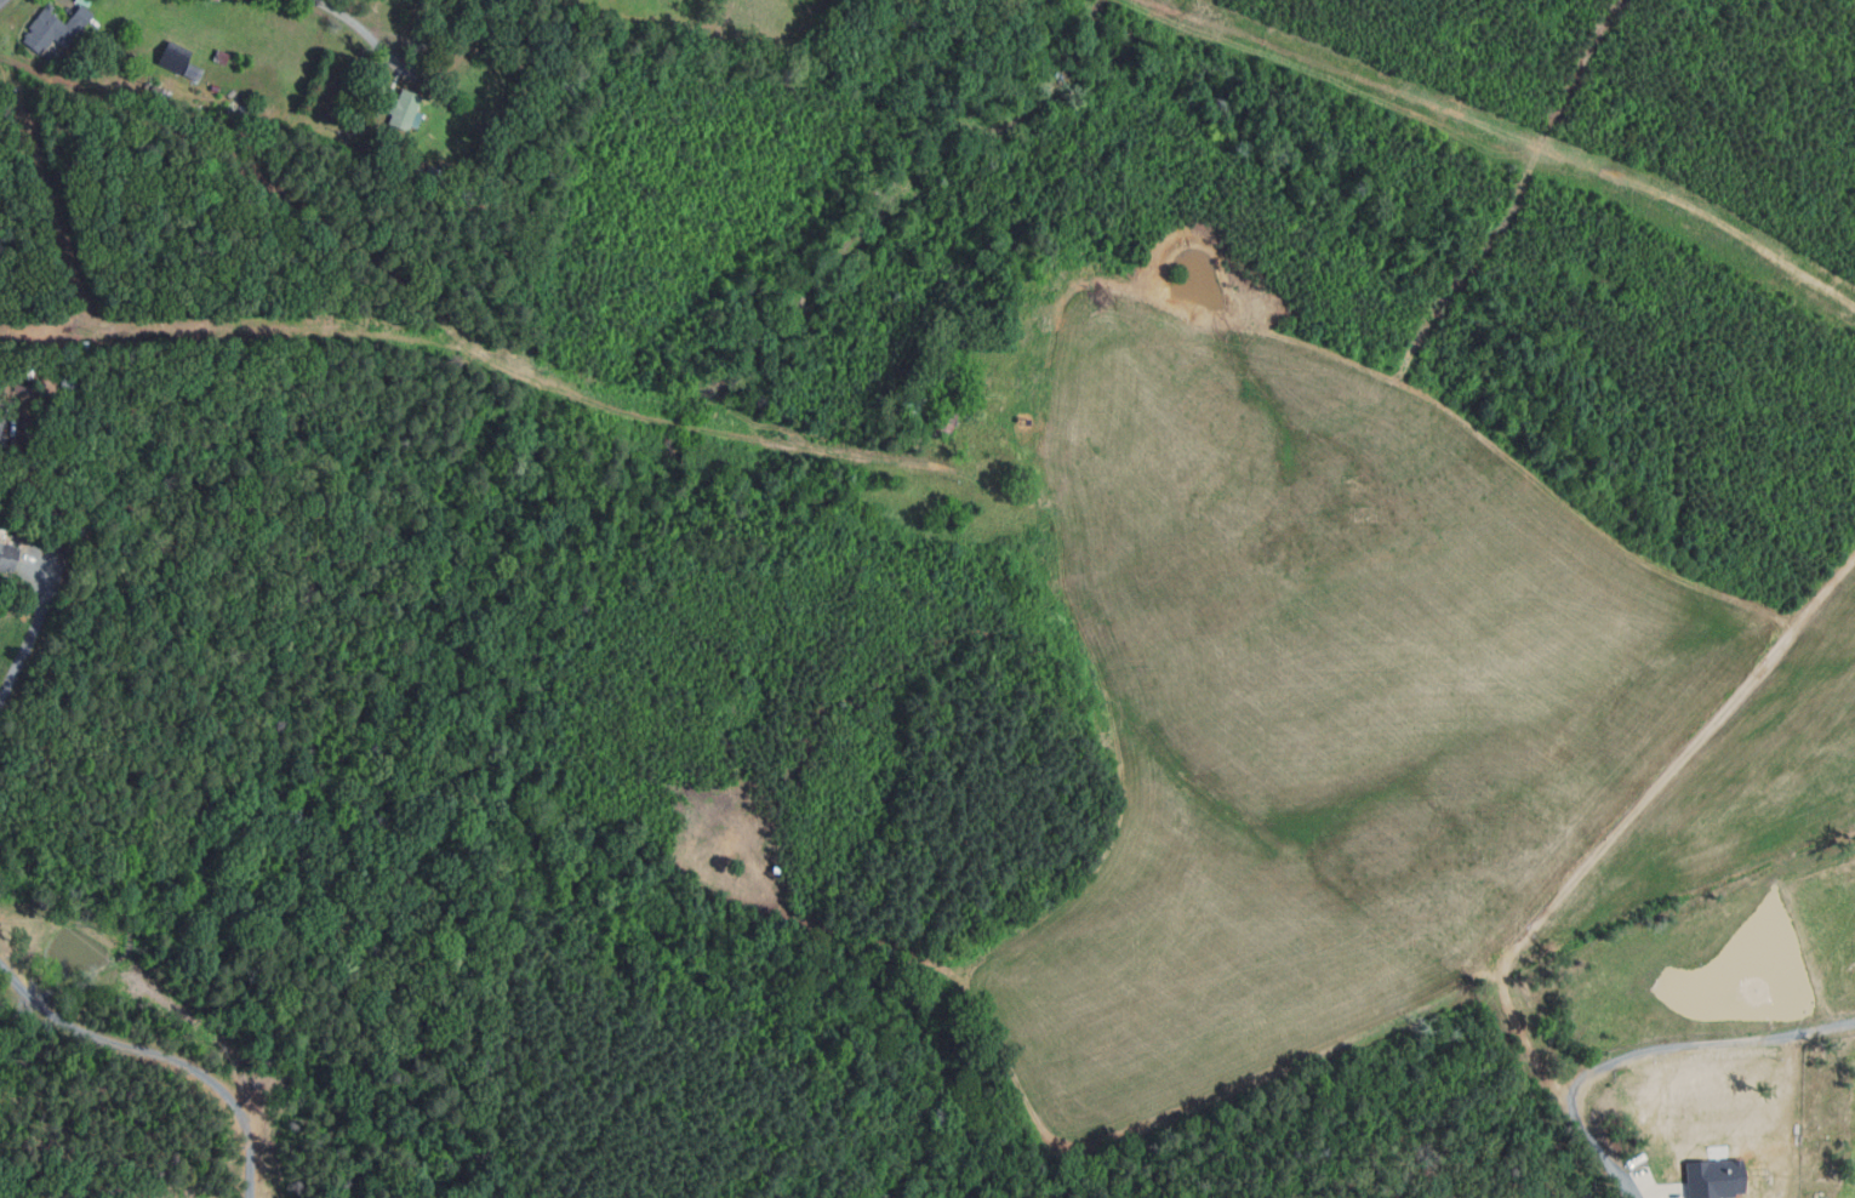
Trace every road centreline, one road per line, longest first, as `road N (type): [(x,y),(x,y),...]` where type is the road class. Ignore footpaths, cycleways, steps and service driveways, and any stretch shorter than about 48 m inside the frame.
road 1 (track): [(1576,1120),(1518,1036),(1505,1003),(1505,963),(1854,548)]

